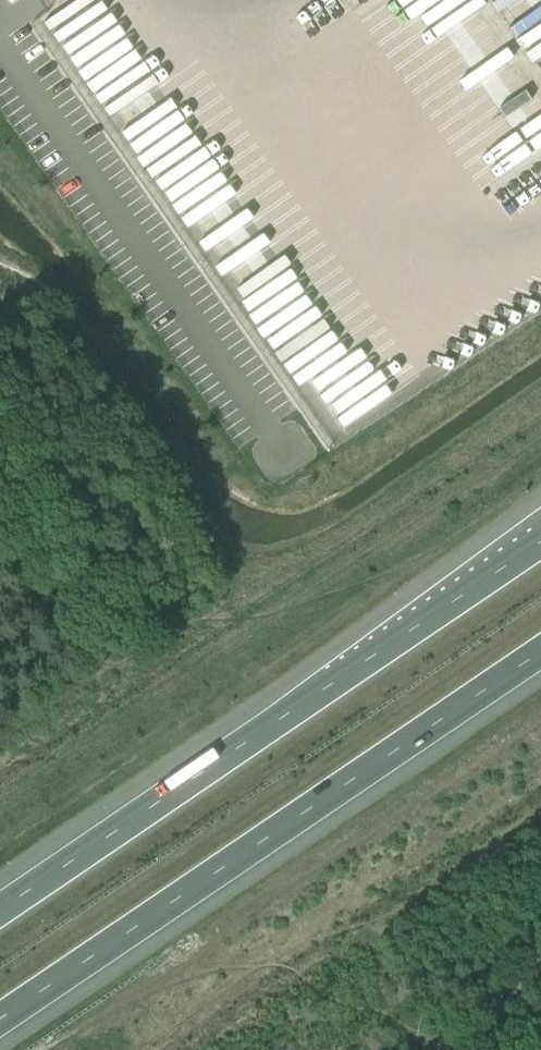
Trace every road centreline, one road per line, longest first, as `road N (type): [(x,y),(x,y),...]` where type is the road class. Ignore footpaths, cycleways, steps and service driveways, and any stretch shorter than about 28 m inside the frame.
road 1 (motorway): [(540,541),(0,910)]
road 2 (motorway): [(0,1022),(540,654)]

